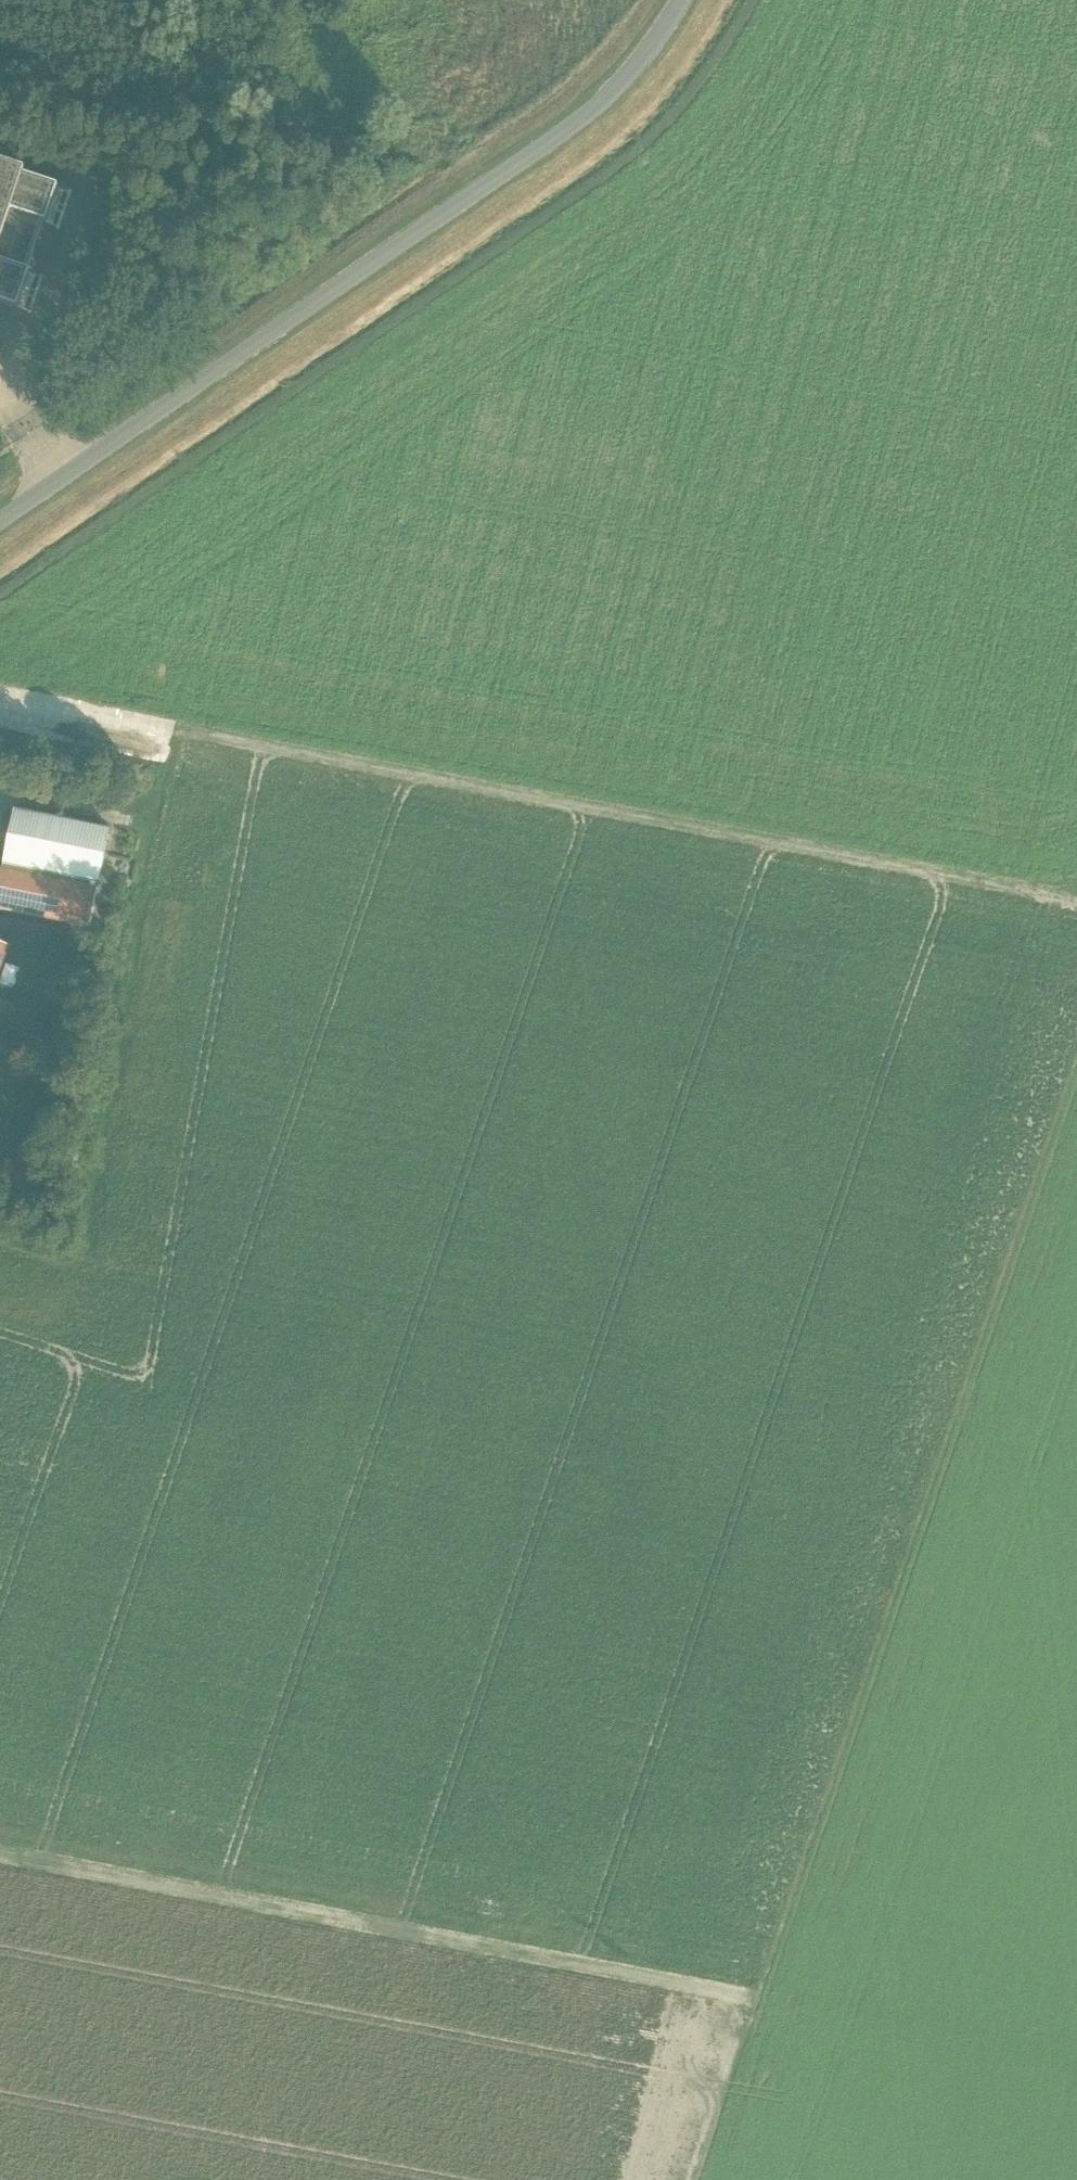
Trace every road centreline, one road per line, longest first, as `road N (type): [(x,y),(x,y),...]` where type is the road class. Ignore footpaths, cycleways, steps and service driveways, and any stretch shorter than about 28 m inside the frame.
road 1 (unclassified): [(0,515),(573,116),(660,32),(678,0)]

